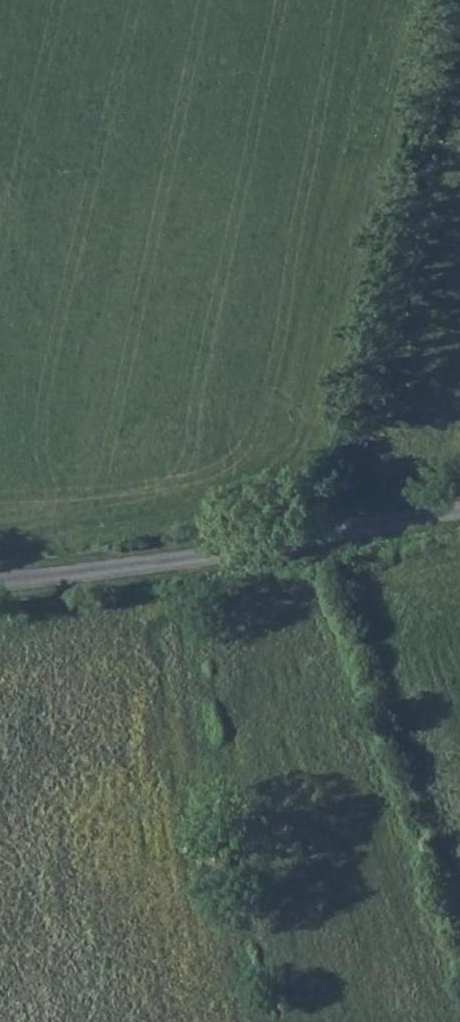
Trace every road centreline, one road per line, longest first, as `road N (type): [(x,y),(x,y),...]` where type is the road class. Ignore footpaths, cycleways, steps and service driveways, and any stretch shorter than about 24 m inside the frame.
road 1 (unclassified): [(0,582),(459,511)]

